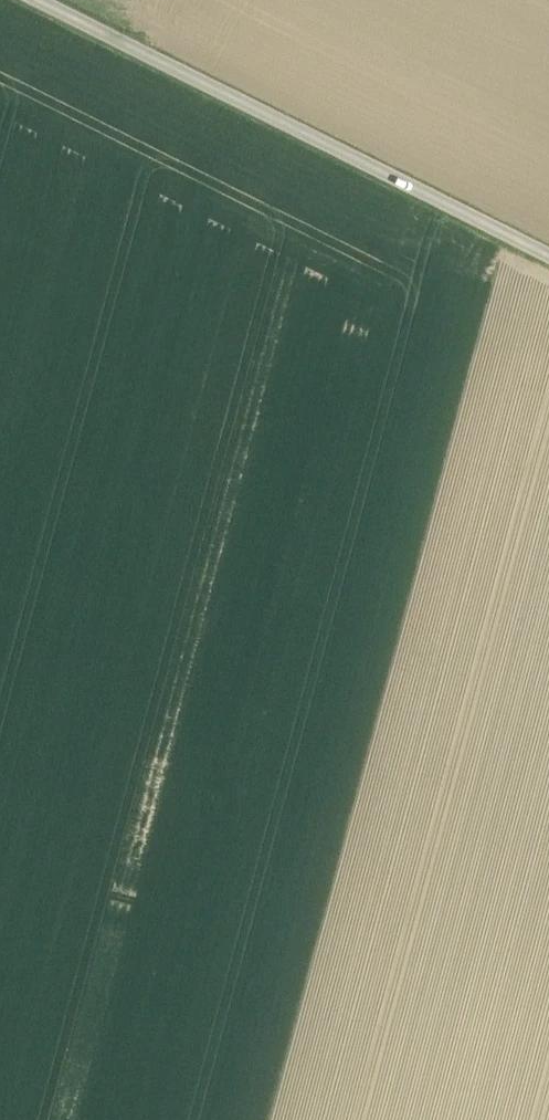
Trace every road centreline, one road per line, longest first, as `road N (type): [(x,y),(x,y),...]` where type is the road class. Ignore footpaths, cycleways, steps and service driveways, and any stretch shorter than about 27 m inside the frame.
road 1 (unclassified): [(548,260),(34,0)]

